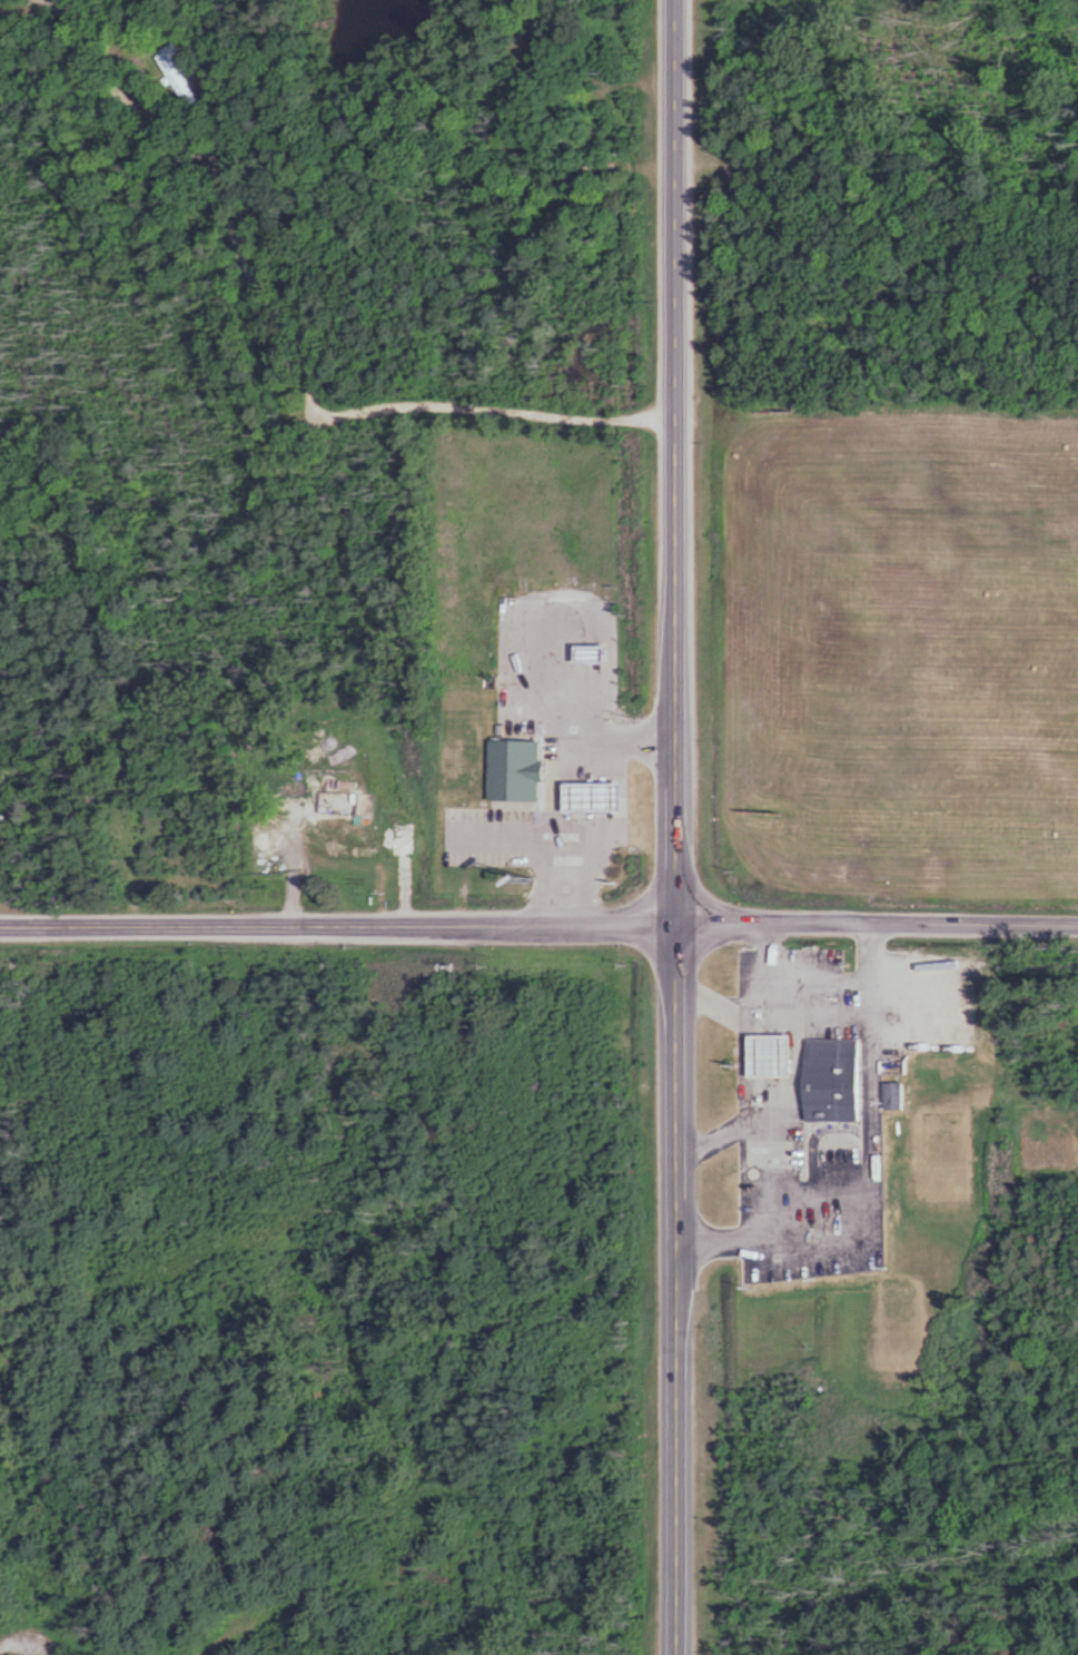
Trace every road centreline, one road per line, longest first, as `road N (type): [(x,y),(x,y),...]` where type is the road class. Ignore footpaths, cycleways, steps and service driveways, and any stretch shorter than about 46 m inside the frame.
road 1 (tertiary): [(1077,928),(0,926)]
road 2 (primary): [(675,925),(675,0)]
road 3 (primary): [(678,1654),(675,925)]

